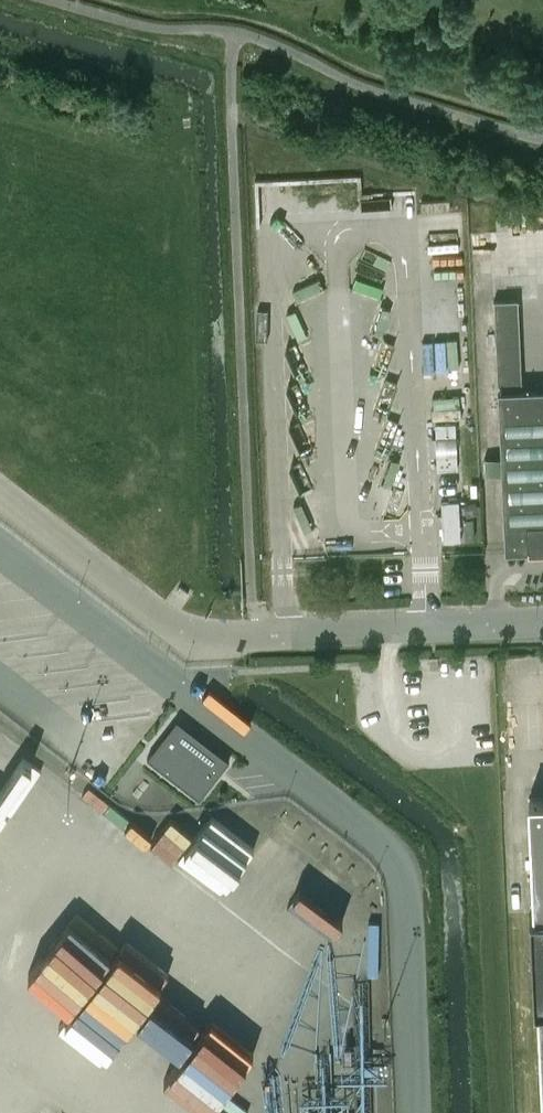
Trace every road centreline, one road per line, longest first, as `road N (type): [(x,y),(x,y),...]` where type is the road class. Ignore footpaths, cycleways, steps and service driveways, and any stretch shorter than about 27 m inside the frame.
road 1 (unclassified): [(243,636),(542,623)]

